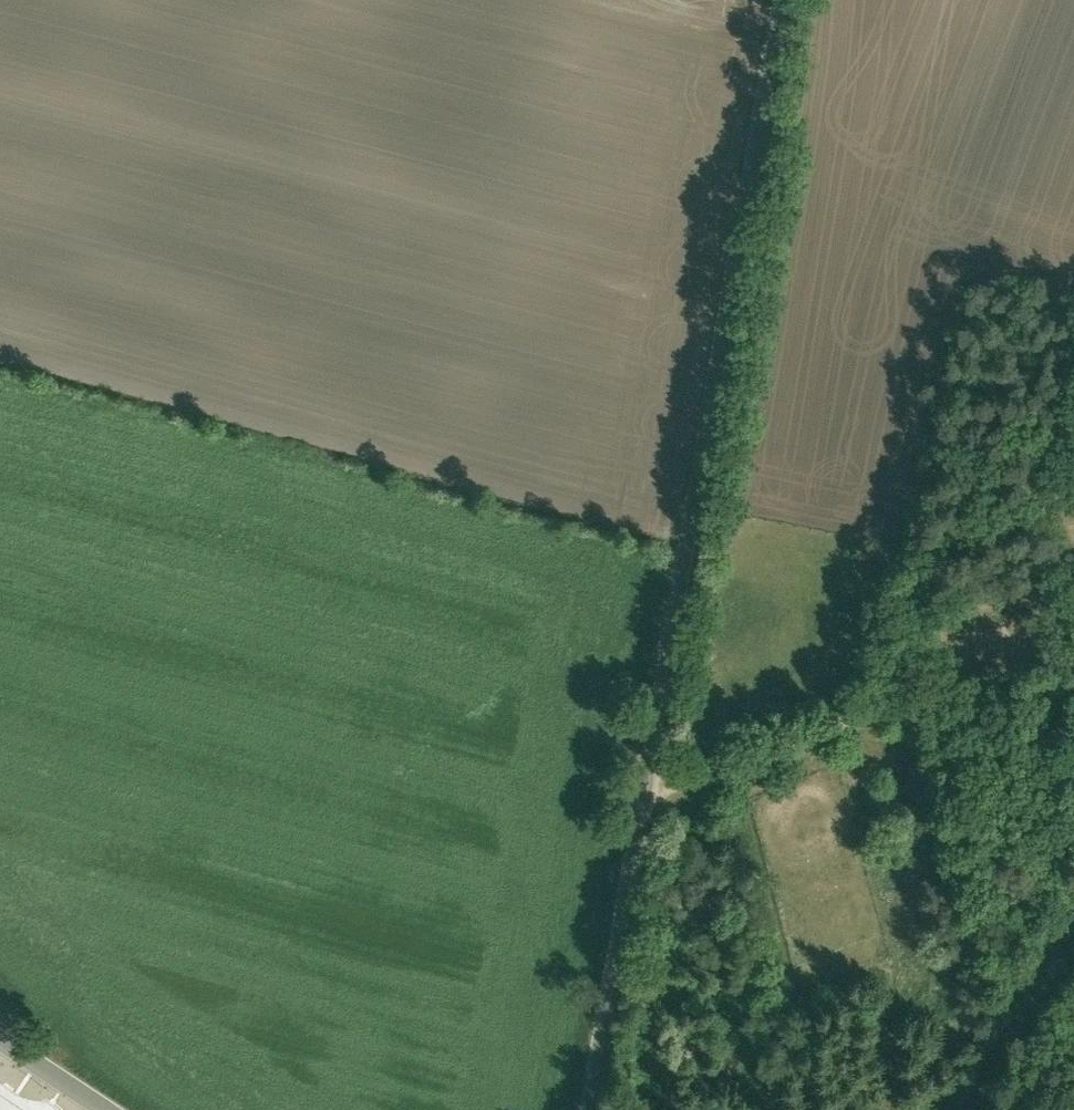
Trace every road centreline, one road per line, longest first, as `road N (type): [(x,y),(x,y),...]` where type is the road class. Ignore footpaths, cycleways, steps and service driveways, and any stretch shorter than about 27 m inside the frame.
road 1 (unclassified): [(578,1109),(773,0)]
road 2 (unclassified): [(113,1109),(0,1034)]

